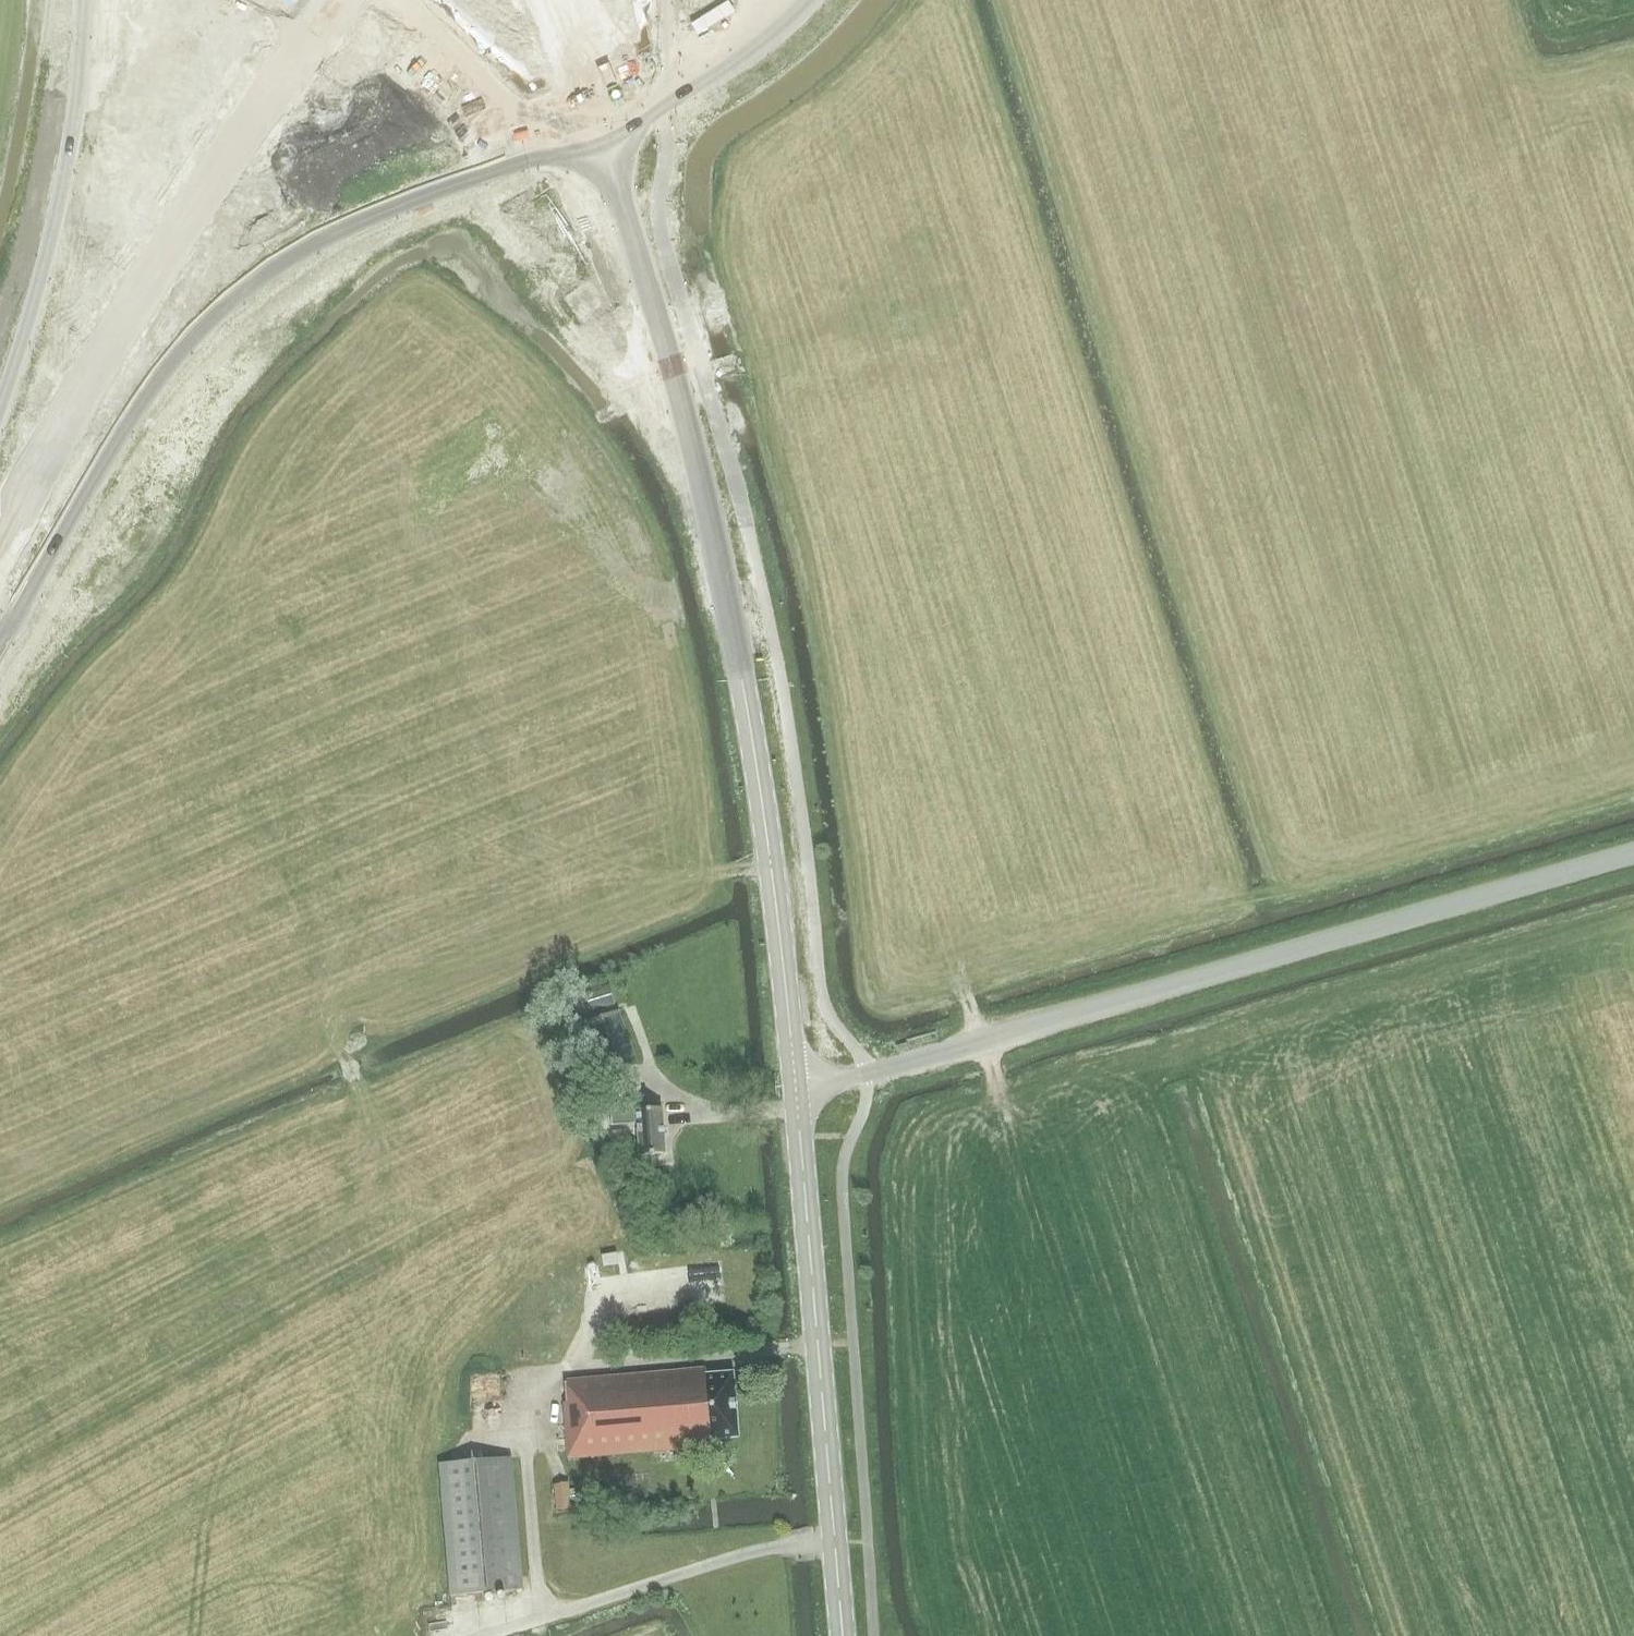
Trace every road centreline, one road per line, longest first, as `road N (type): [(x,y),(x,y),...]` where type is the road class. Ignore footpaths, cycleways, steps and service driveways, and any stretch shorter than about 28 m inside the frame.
road 1 (tertiary): [(795,1085),(769,844),(726,590),(674,373),(597,135)]
road 2 (tertiary): [(795,1085),(866,1073),(1633,852)]
road 3 (trunk): [(0,639),(140,401),(209,319),(314,242),(366,216),(597,135)]
road 4 (trunk): [(0,545),(91,376),(335,0)]
road 5 (tertiary): [(843,1635),(795,1085)]
road 6 (trunk): [(94,0),(42,267),(0,402)]
road 7 (track): [(505,1635),(752,1553),(835,1542)]
road 8 (track): [(558,449),(606,557),(636,591),(671,601),(726,590)]
road 9 (trunk): [(597,135),(743,57),(808,0)]
road 10 (tertiary): [(597,135),(550,0)]

